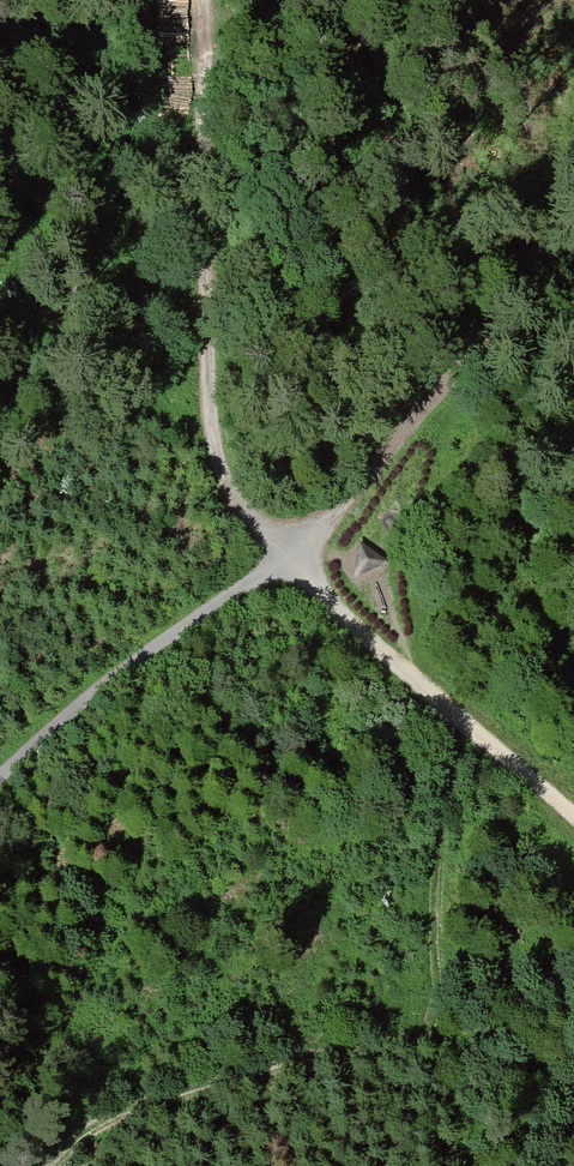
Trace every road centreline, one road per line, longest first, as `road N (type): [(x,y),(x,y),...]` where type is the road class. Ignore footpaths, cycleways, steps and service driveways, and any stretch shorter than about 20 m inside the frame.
road 1 (track): [(204,0),(210,375),(235,485),(293,549)]
road 2 (track): [(293,549),(326,597),(573,820)]
road 3 (track): [(293,549),(433,398),(573,281)]
road 4 (track): [(0,793),(101,696),(293,549)]

